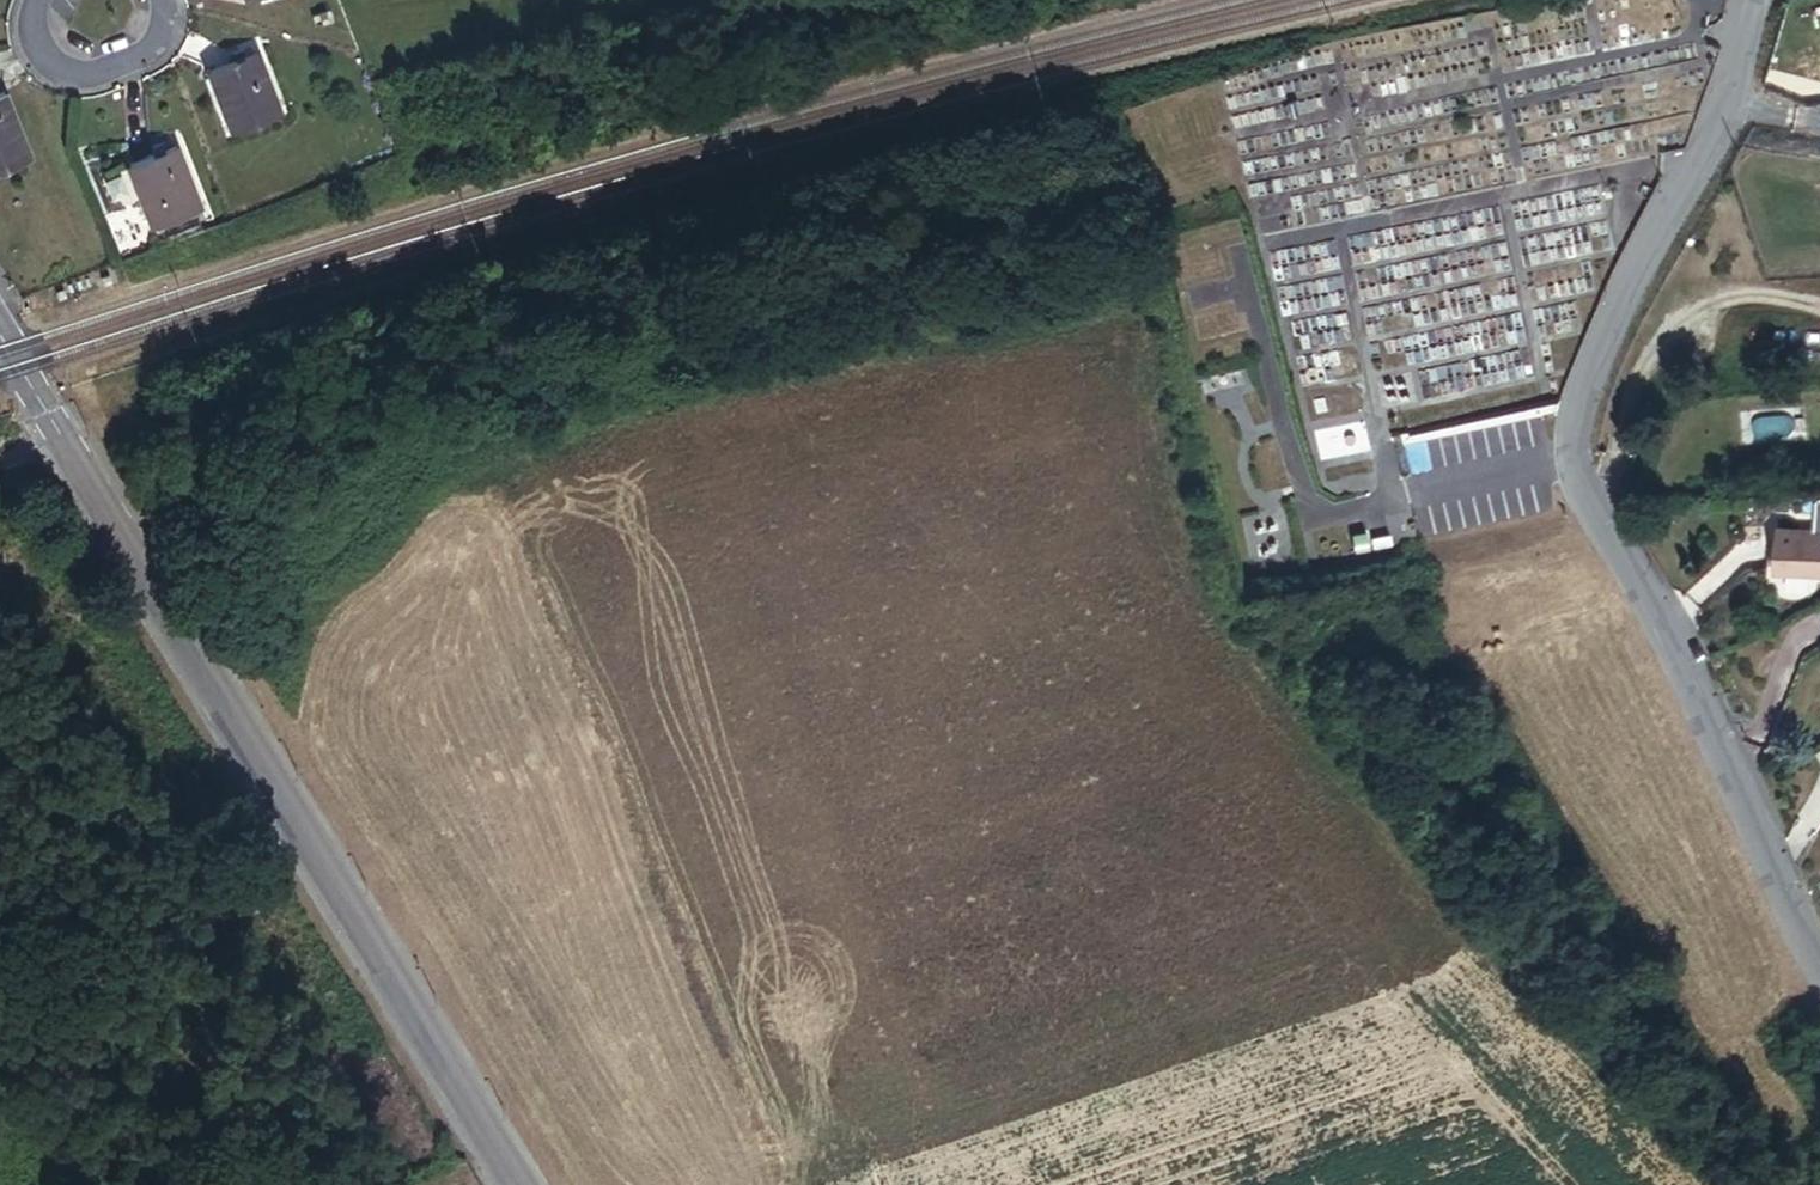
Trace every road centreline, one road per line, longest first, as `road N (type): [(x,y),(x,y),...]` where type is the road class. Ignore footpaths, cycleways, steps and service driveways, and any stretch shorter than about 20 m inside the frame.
road 1 (unclassified): [(1819,978),(1575,489),(1574,431),(1606,328),(1717,92),(1740,0)]
road 2 (tertiary): [(518,1184),(0,336)]
road 3 (residential): [(161,0),(156,37),(143,52),(87,73),(35,59),(26,34),(29,0)]

